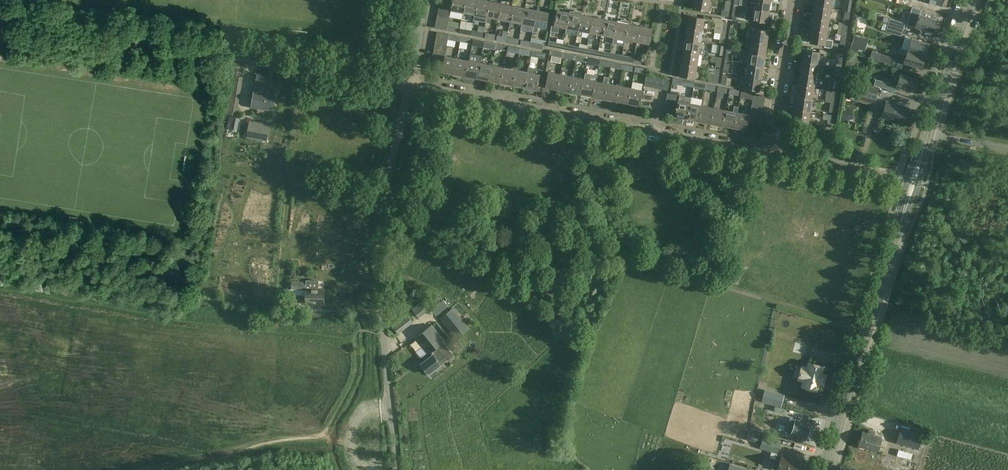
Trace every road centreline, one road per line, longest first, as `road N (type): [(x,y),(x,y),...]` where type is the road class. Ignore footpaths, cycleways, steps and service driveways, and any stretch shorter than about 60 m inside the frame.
road 1 (secondary): [(823,469),(968,0)]
road 2 (unclassified): [(410,86),(0,18)]
road 3 (residential): [(410,86),(382,221),(397,469)]
road 4 (residential): [(768,152),(410,86)]
road 5 (residential): [(768,152),(793,0)]
road 6 (residential): [(899,178),(768,152)]

